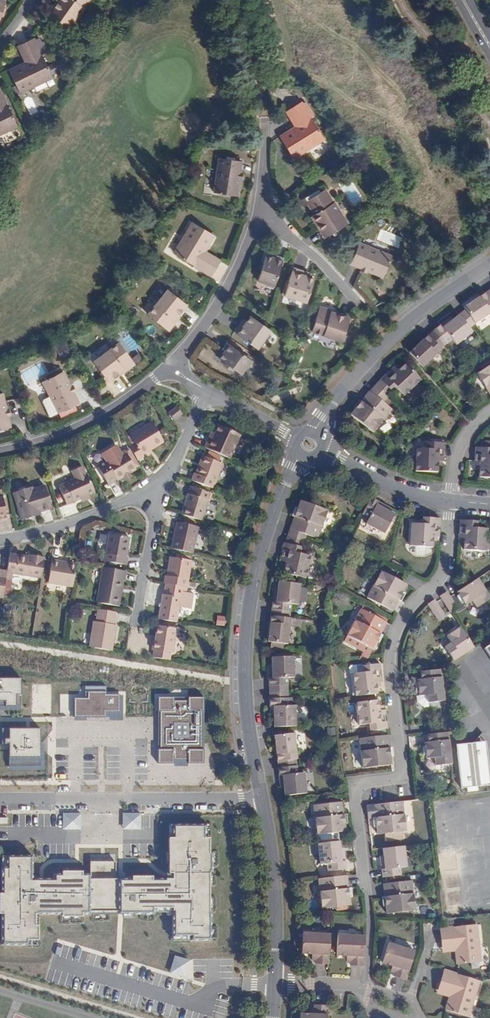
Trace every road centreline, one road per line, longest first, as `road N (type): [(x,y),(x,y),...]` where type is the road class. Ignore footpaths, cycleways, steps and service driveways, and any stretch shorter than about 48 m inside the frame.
road 1 (residential): [(450,502),(445,565),(404,612),(393,645),(402,771),(356,787),(369,918),(360,990)]
road 2 (residential): [(262,798),(248,717),(248,624),(261,553),(298,456)]
road 3 (residential): [(262,798),(0,798)]
road 4 (residential): [(315,431),(392,339),(489,265)]
road 5 (residential): [(168,366),(71,429),(0,450)]
road 6 (residential): [(276,984),(262,798)]
road 7 (residential): [(261,217),(217,308),(168,366)]
road 8 (residential): [(0,540),(155,489)]
road 9 (residential): [(450,502),(396,489),(322,451)]
road 10 (residential): [(139,621),(159,501),(155,489)]
road 11 (residential): [(261,217),(315,255),(350,306)]

